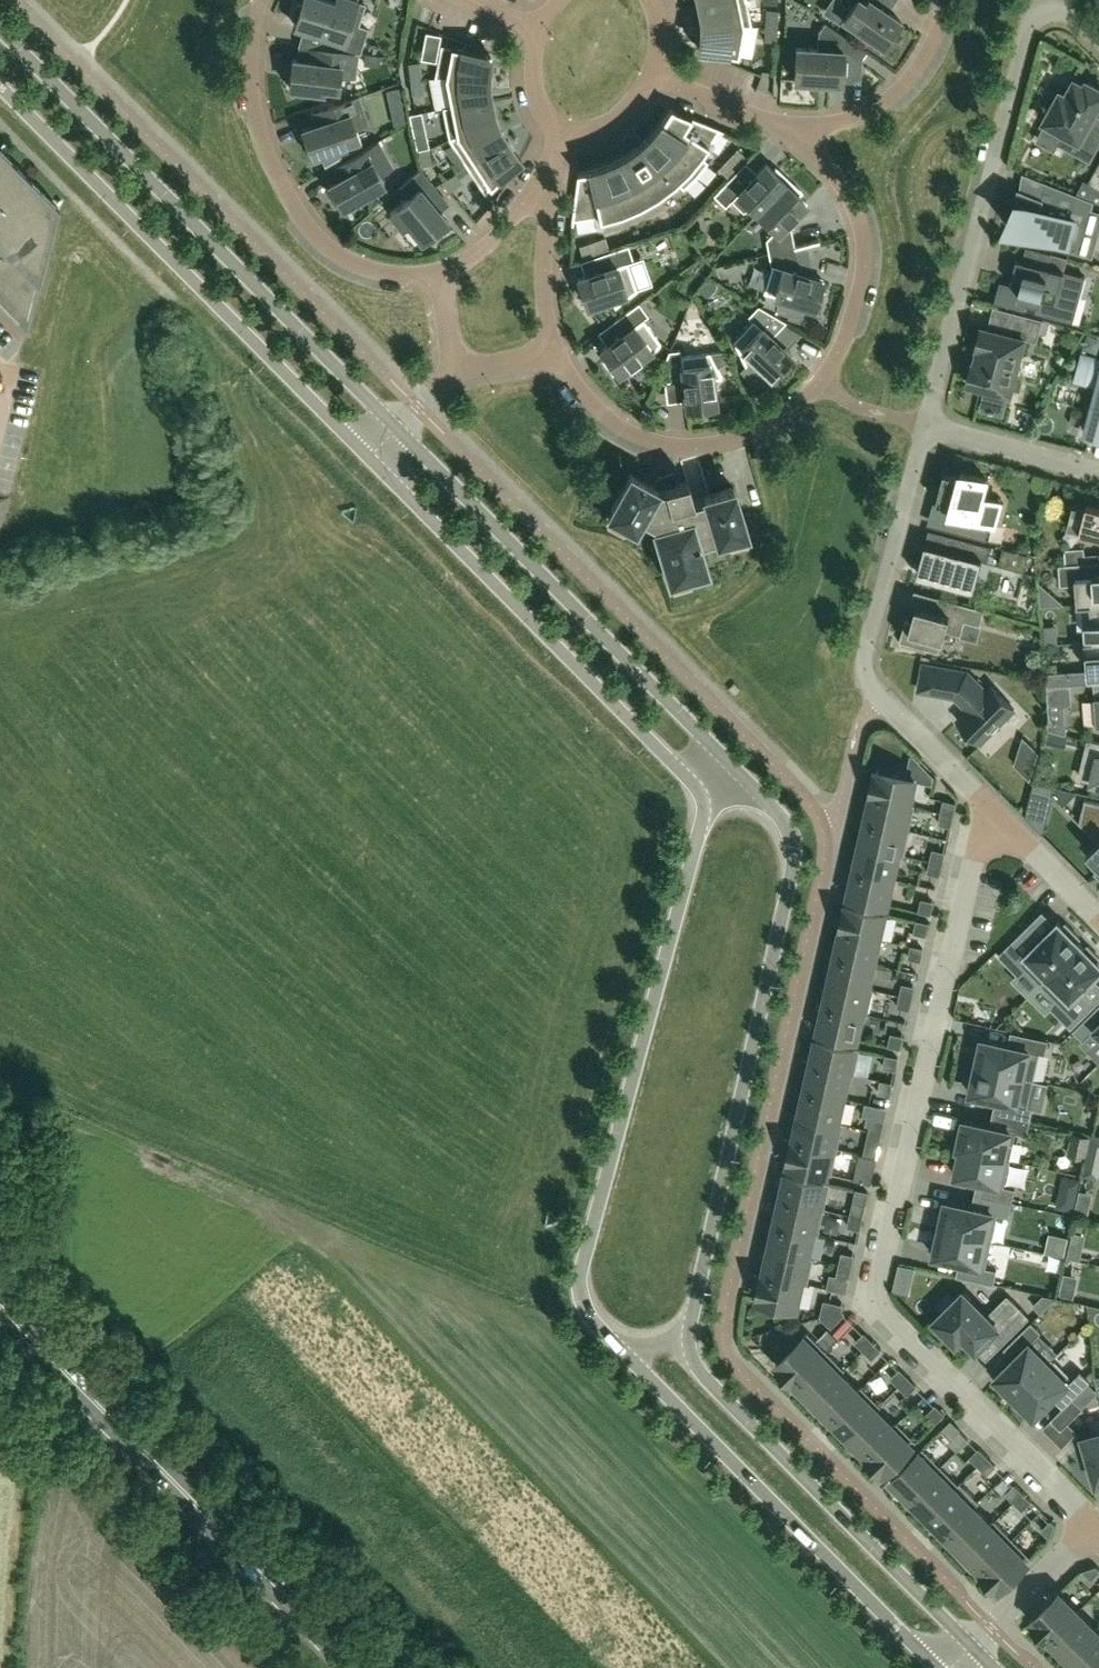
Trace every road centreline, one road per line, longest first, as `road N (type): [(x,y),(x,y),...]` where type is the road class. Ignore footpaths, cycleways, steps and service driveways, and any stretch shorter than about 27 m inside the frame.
road 1 (unknown): [(254,578),(536,842),(435,1201),(47,840),(150,483)]
road 2 (residential): [(989,809),(877,1298),(1096,1525)]
road 3 (tertiary): [(691,1343),(793,866),(785,824),(729,763)]
road 4 (residential): [(556,356),(583,398),(616,429),(690,447),(734,443),(781,420),(821,386),(860,284),(861,229),(844,191),(791,136)]
road 5 (tertiary): [(696,787),(702,820),(583,1262),(582,1297),(627,1356)]
road 6 (tertiary): [(399,430),(0,29)]
road 7 (tertiary): [(0,83),(370,459)]
road 8 (primary): [(357,1667),(0,1307)]
road 9 (residential): [(1098,47),(1070,17),(1047,15),(1029,26),(928,426)]
road 10 (tertiary): [(729,763),(399,430)]
road 11 (tertiary): [(370,459),(696,787)]
road 12 (tertiary): [(627,1356),(936,1667)]
road 13 (residential): [(928,426),(865,655),(879,694),(989,809)]
road 14 (tertiary): [(973,1650),(709,1383),(691,1343)]
road 15 (residential): [(435,275),(388,277),(348,264),(289,197),(260,135),(251,76),(261,0)]
road 16 (unknown): [(296,617),(194,977)]
road 17 (unknown): [(412,726),(307,1082)]
road 18 (unknown): [(370,459),(254,578),(150,483)]
road 19 (residential): [(791,136),(854,125),(890,104),(918,73),(944,0)]
road 20 (residential): [(928,426),(1098,474)]
road 21 (residential): [(973,1650),(1096,1525)]
road 22 (residential): [(545,193),(544,297),(556,356)]
road 23 (residential): [(989,809),(1098,918)]
road 24 (residential): [(791,136),(659,81)]
road 25 (residential): [(545,193),(464,265),(435,275)]
road 26 (residential): [(537,32),(533,94),(565,144)]
road 27 (residential): [(659,81),(639,115),(608,137),(565,144)]

